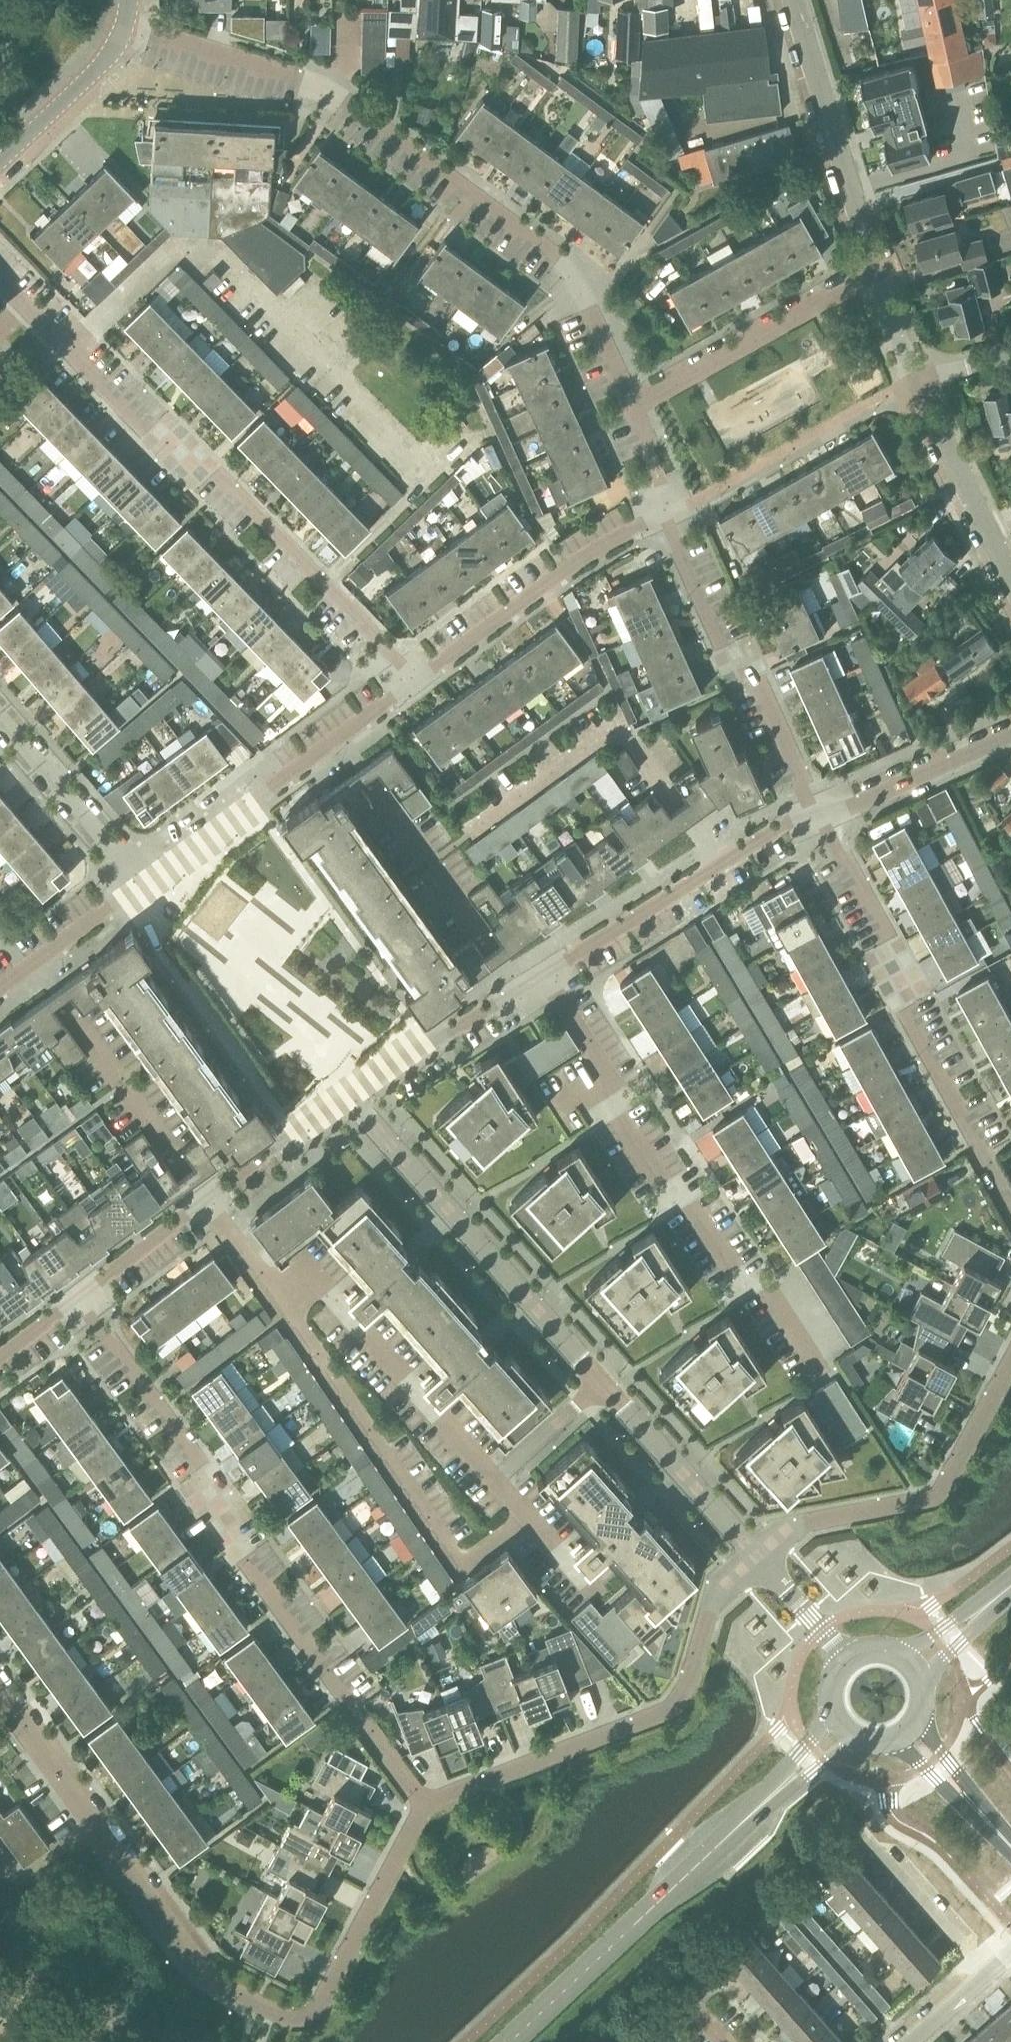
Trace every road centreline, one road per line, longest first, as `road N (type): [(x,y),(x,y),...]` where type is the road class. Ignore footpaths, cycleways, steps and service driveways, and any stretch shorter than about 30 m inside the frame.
road 1 (residential): [(636,404),(581,282),(346,103),(123,38)]
road 2 (residential): [(427,1805),(248,1563),(204,1467),(82,1301)]
road 3 (residential): [(757,1557),(352,1100)]
road 4 (residential): [(420,683),(219,476),(151,433),(0,276)]
road 5 (residential): [(826,1378),(768,1296),(734,1272),(551,973)]
road 6 (residential): [(427,1805),(675,1709),(692,1682),(717,1595),(757,1557)]
road 7 (residential): [(1010,1209),(908,1012),(893,941),(821,819)]
road 8 (residential): [(275,2013),(205,1979),(0,1696)]
road 9 (secondary): [(513,2041),(764,1804)]
road 10 (residential): [(757,1557),(799,1523),(938,1494),(1010,1370)]
road 11 (residential): [(821,819),(759,684),(721,645),(671,520)]
road 12 (residential): [(151,886),(420,683)]
road 13 (residential): [(82,1301),(352,1100)]
road 14 (residential): [(551,973),(767,839),(821,819)]
road 15 (residential): [(420,683),(567,574),(628,535),(671,520)]
road 16 (residential): [(877,270),(795,0)]
road 17 (residential): [(275,2013),(296,2021),(320,2011),(427,1805)]
road 18 (residential): [(636,404),(877,270)]
road 19 (residential): [(352,1100),(551,973)]
road 20 (residential): [(151,886),(0,714)]
road 21 (residential): [(1010,571),(917,385)]
road 22 (residential): [(821,819),(1010,737)]
road 23 (residential): [(863,1836),(990,1974)]
road 24 (residential): [(0,996),(151,886)]
road 25 (residential): [(0,165),(123,38)]
road 26 (residential): [(849,1663),(757,1557)]
road 27 (residential): [(917,385),(877,270)]
road 28 (residential): [(671,520),(636,404)]

